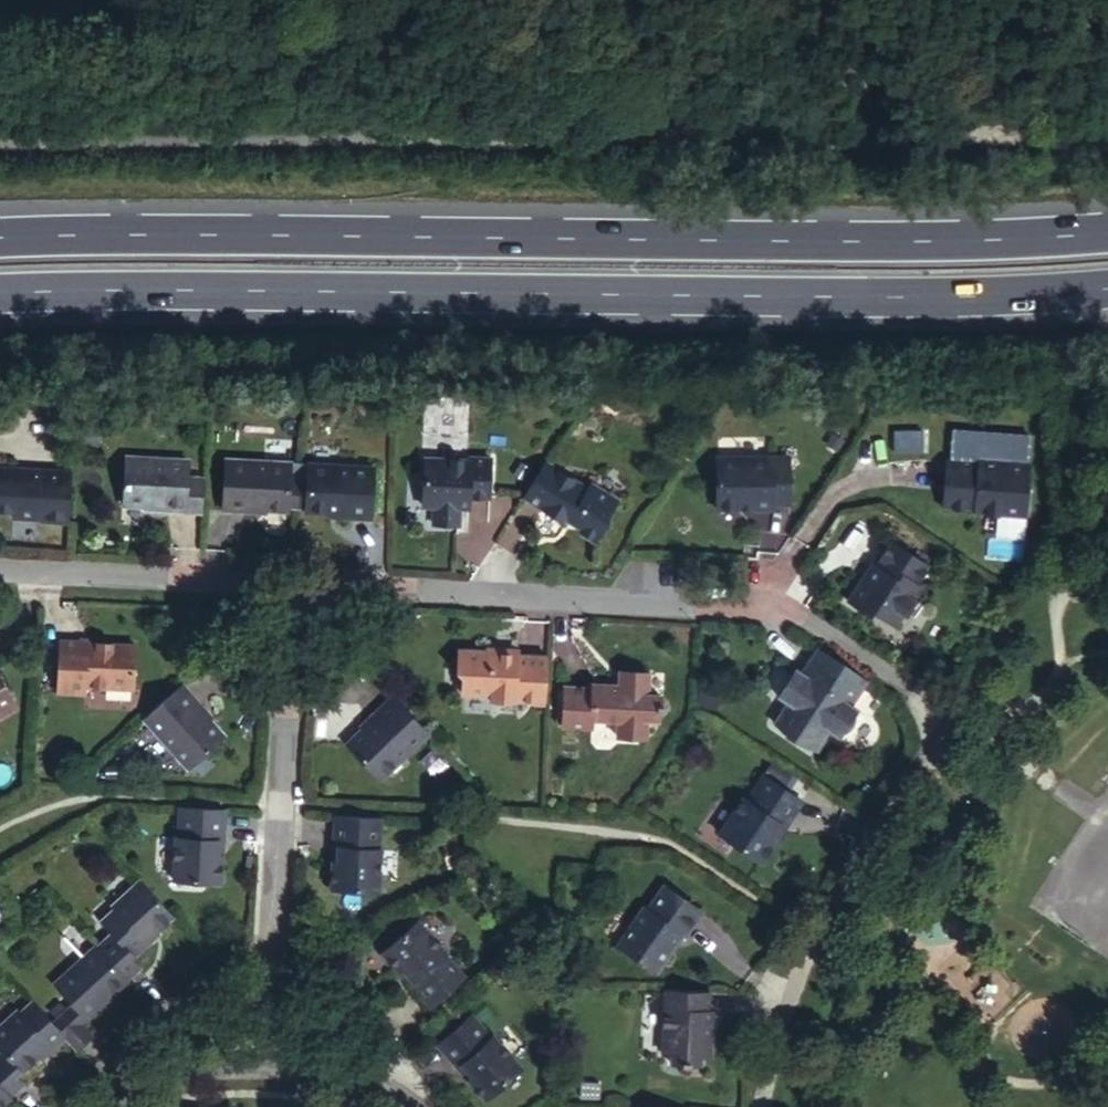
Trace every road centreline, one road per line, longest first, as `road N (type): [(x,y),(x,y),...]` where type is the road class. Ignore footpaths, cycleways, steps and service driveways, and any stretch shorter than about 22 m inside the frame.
road 1 (trunk): [(1107,229),(896,240),(0,235)]
road 2 (trunk): [(0,294),(851,295),(1107,288)]
road 3 (residential): [(295,578),(690,599),(808,617),(910,690),(942,736)]
road 4 (residential): [(295,578),(264,1068)]
road 5 (residential): [(0,563),(295,578)]
road 6 (residential): [(93,1106),(171,1066),(264,1068)]
road 7 (residential): [(264,1068),(374,1085),(408,1106)]

